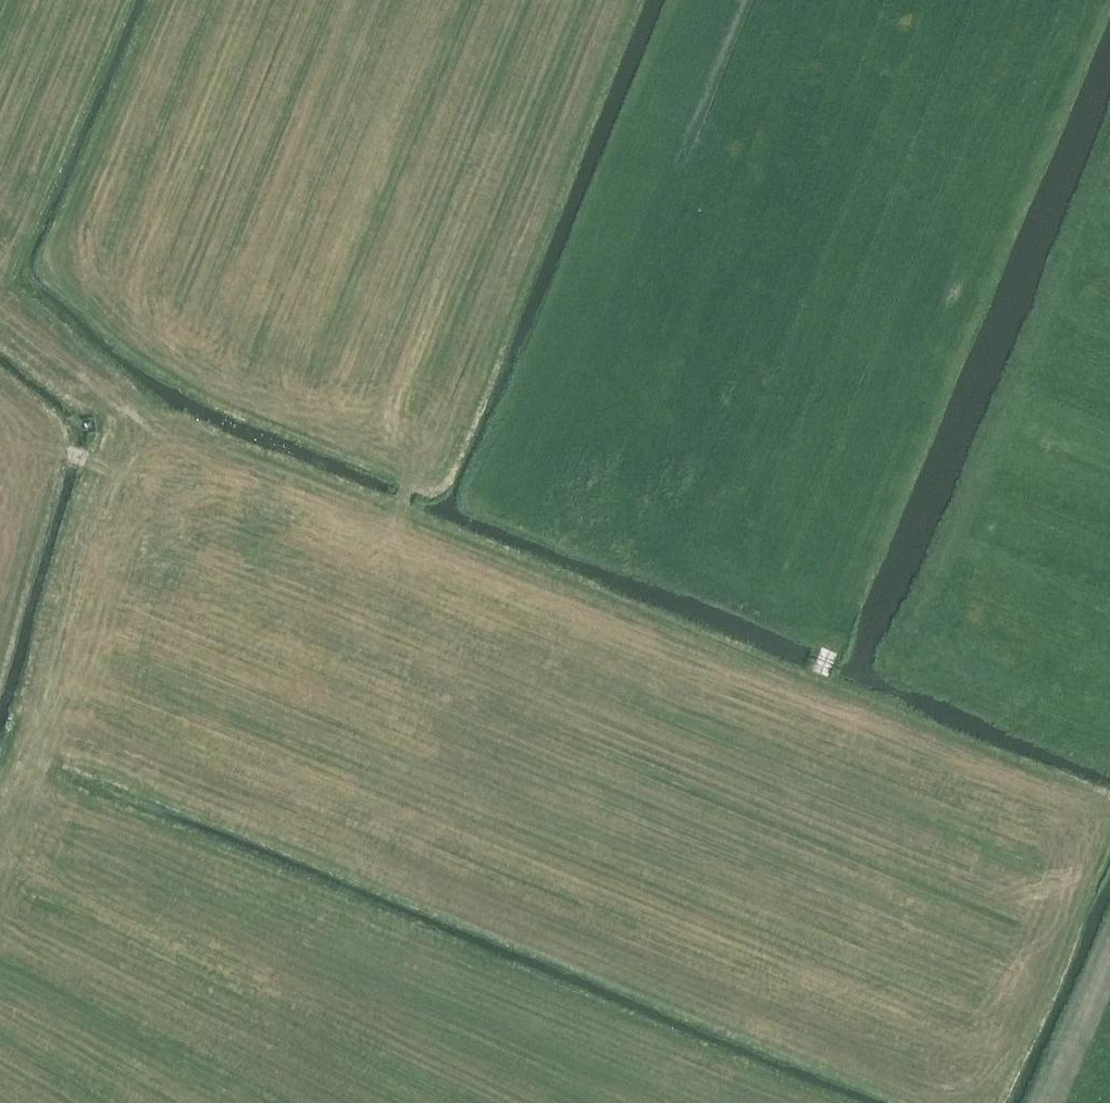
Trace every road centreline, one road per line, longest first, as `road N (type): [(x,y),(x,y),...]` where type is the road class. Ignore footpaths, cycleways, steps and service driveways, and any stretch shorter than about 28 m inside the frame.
road 1 (track): [(115,428),(19,750),(0,783)]
road 2 (track): [(1051,1102),(1109,960)]

